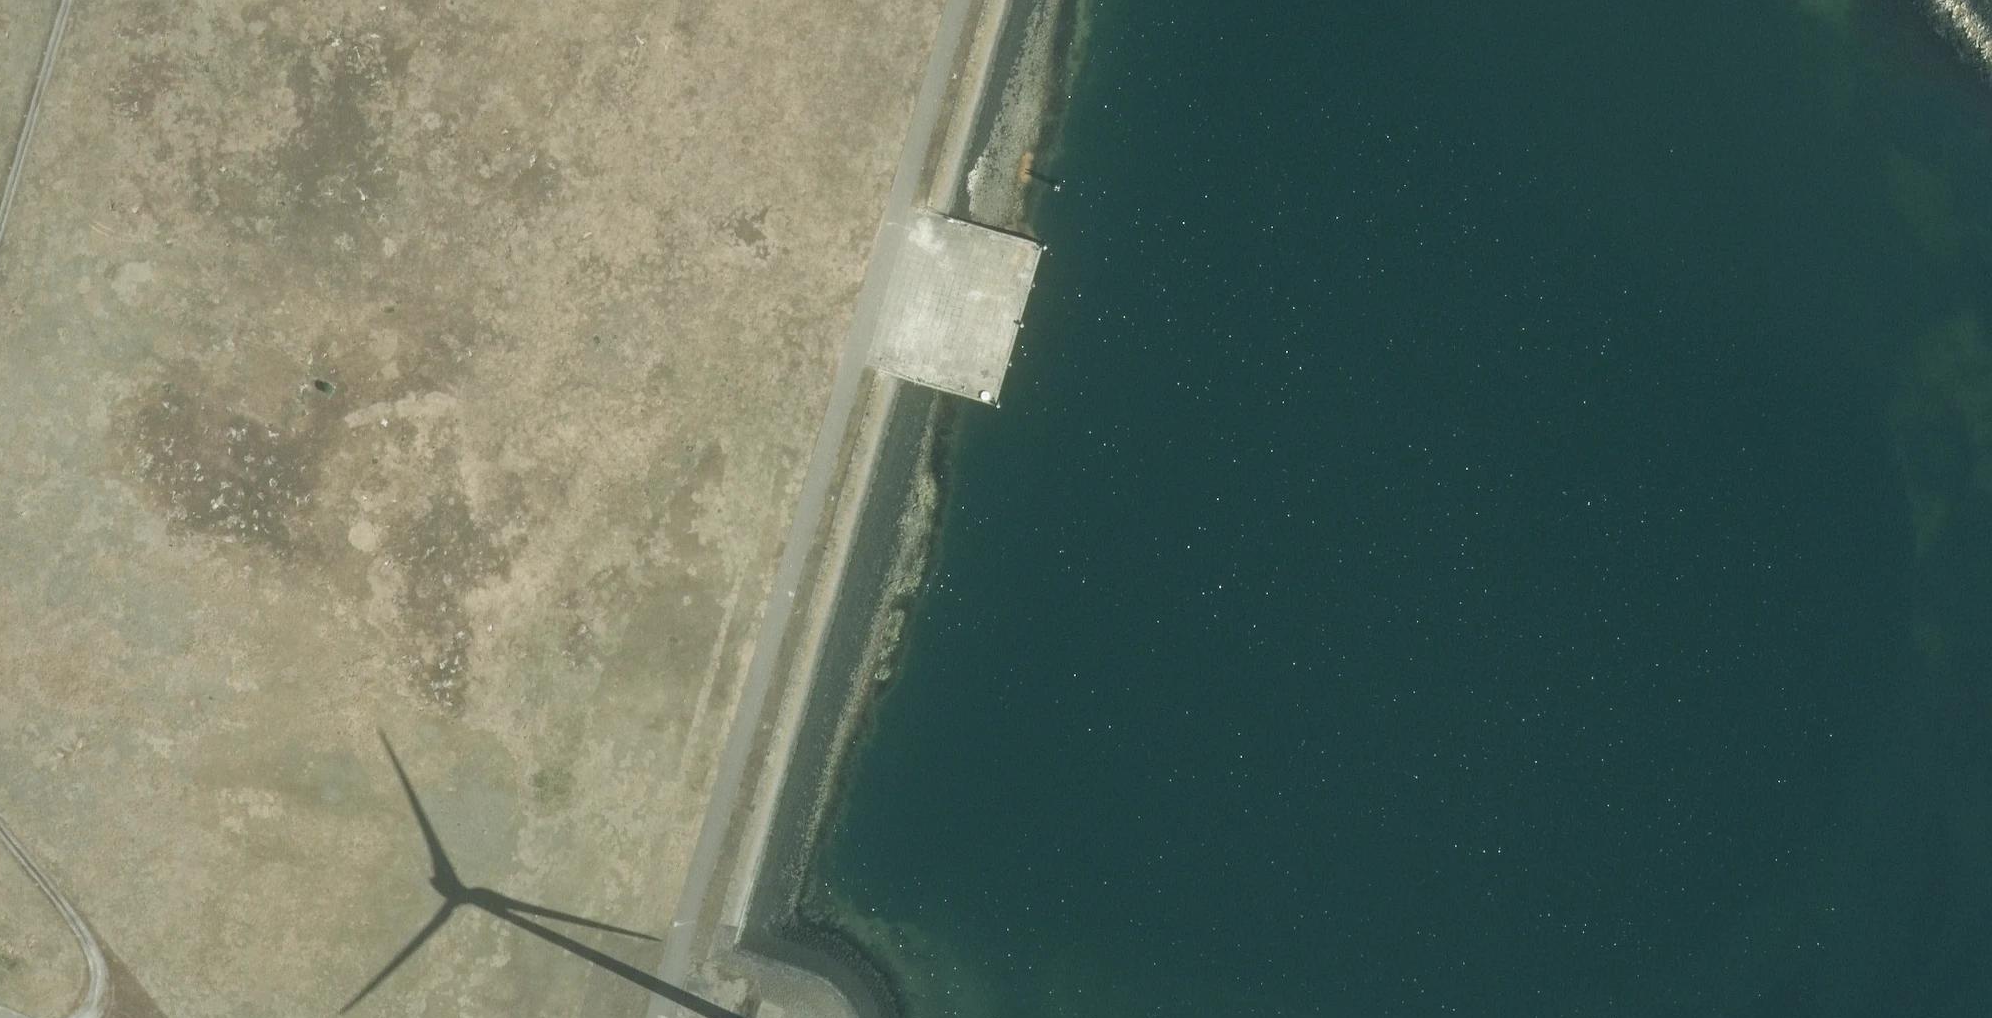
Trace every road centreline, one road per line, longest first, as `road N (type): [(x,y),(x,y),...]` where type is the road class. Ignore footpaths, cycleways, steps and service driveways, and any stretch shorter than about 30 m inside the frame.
road 1 (track): [(0,825),(95,956),(105,1017)]
road 2 (track): [(64,0),(0,213)]

